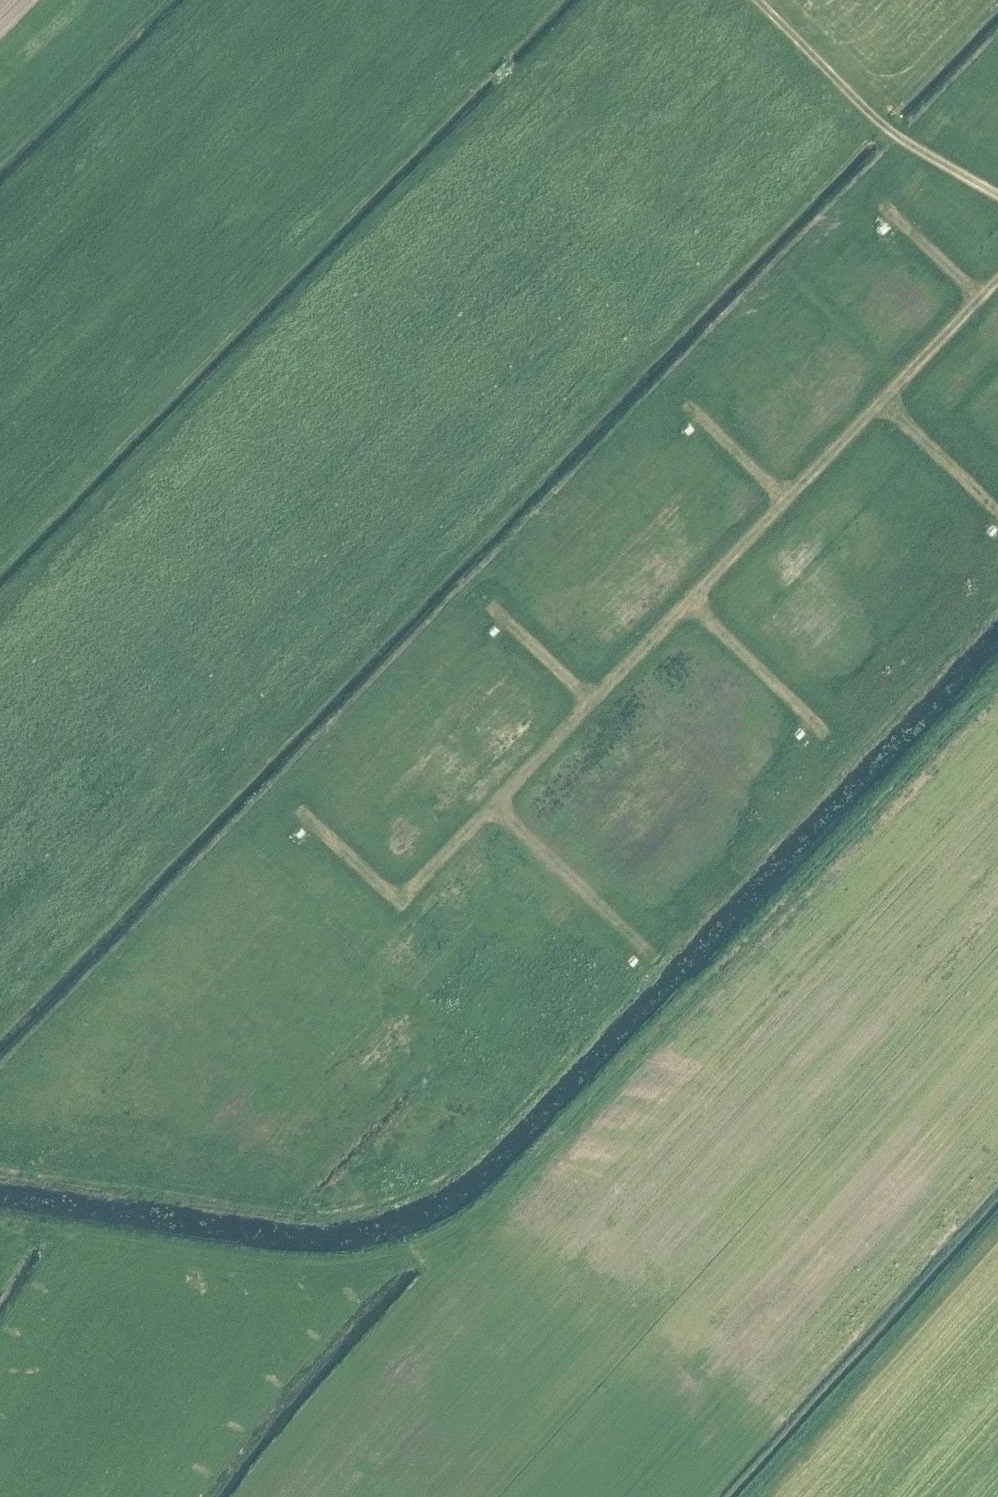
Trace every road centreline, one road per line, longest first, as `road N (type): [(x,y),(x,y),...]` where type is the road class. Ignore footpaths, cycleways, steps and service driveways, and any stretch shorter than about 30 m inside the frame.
road 1 (track): [(997,193),(908,141),(756,0)]

